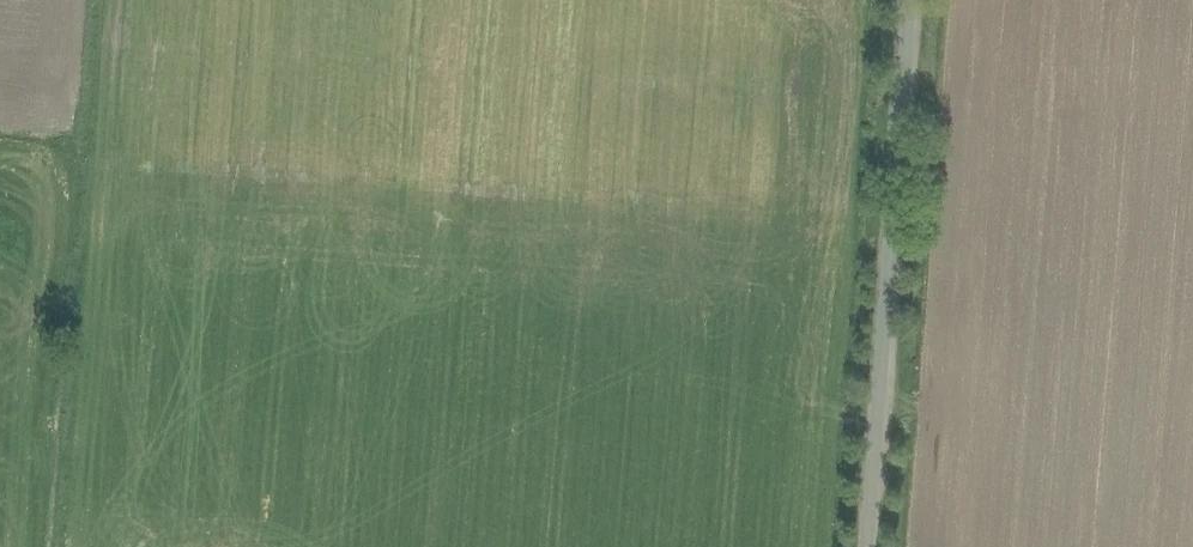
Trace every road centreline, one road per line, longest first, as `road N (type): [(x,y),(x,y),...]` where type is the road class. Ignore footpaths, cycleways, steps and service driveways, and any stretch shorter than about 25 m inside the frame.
road 1 (unclassified): [(865,546),(907,0)]

